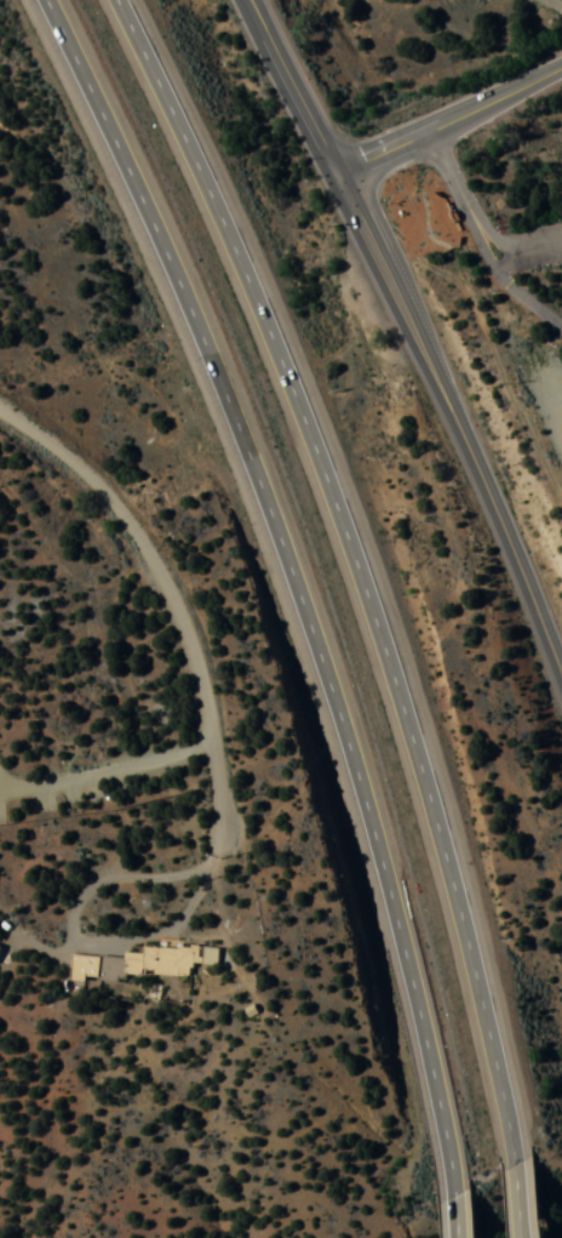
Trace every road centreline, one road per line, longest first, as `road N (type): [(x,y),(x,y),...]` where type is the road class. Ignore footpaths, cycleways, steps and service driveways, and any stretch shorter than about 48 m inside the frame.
road 1 (motorway): [(46,0),(200,336),(298,593),(346,741),(457,1194)]
road 2 (motorway): [(515,1163),(413,743),(367,598),(235,253),(117,0)]
road 3 (secondary): [(561,680),(448,409),(251,0)]
road 4 (residential): [(240,845),(194,660),(147,554),(90,478),(0,411)]
road 5 (residential): [(337,173),(561,67)]

